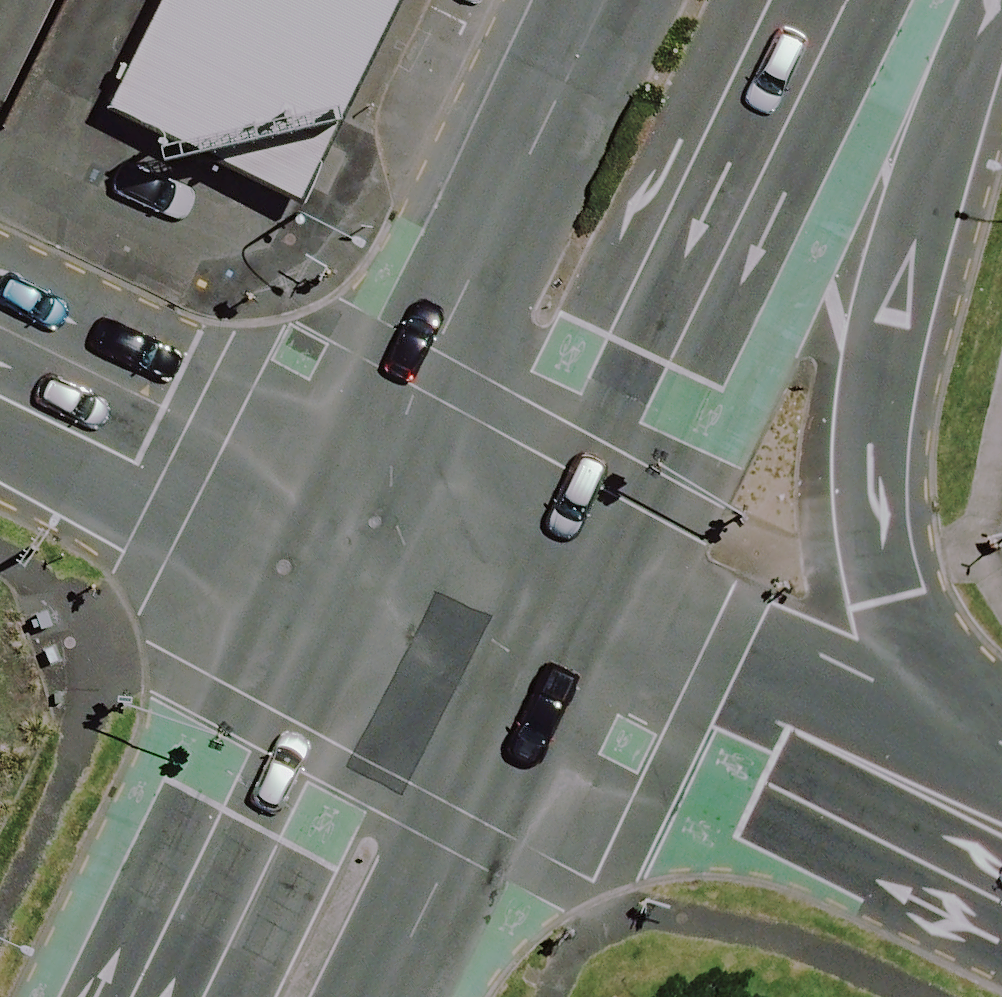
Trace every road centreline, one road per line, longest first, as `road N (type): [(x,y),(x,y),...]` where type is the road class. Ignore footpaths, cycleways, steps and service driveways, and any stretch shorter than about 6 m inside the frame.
road 1 (secondary): [(836,8),(890,329),(874,409),(897,600),(1001,766)]
road 2 (secondary): [(836,8),(542,617)]
road 3 (secondary): [(366,535),(432,364),(609,0)]
road 4 (secondary): [(542,617),(1001,833)]
road 5 (secondary): [(162,996),(290,733),(366,535)]
road 6 (secondary): [(542,617),(458,828),(377,996)]
road 7 (residential): [(0,364),(366,535)]
road 8 (secondary): [(366,535),(542,617)]

